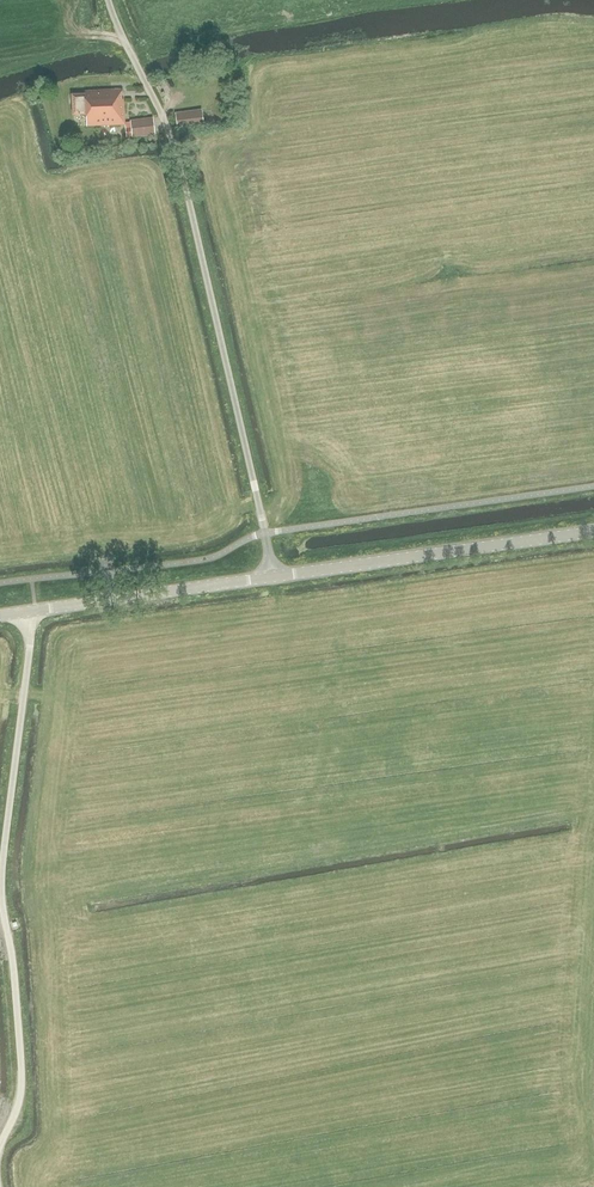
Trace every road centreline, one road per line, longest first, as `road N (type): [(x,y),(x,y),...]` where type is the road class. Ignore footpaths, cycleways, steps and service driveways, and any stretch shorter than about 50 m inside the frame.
road 1 (unclassified): [(274,577),(178,155),(109,0)]
road 2 (unclassified): [(0,1147),(21,1092),(2,883),(34,610)]
road 3 (secondary): [(274,577),(593,532)]
road 4 (secondary): [(34,610),(274,577)]

